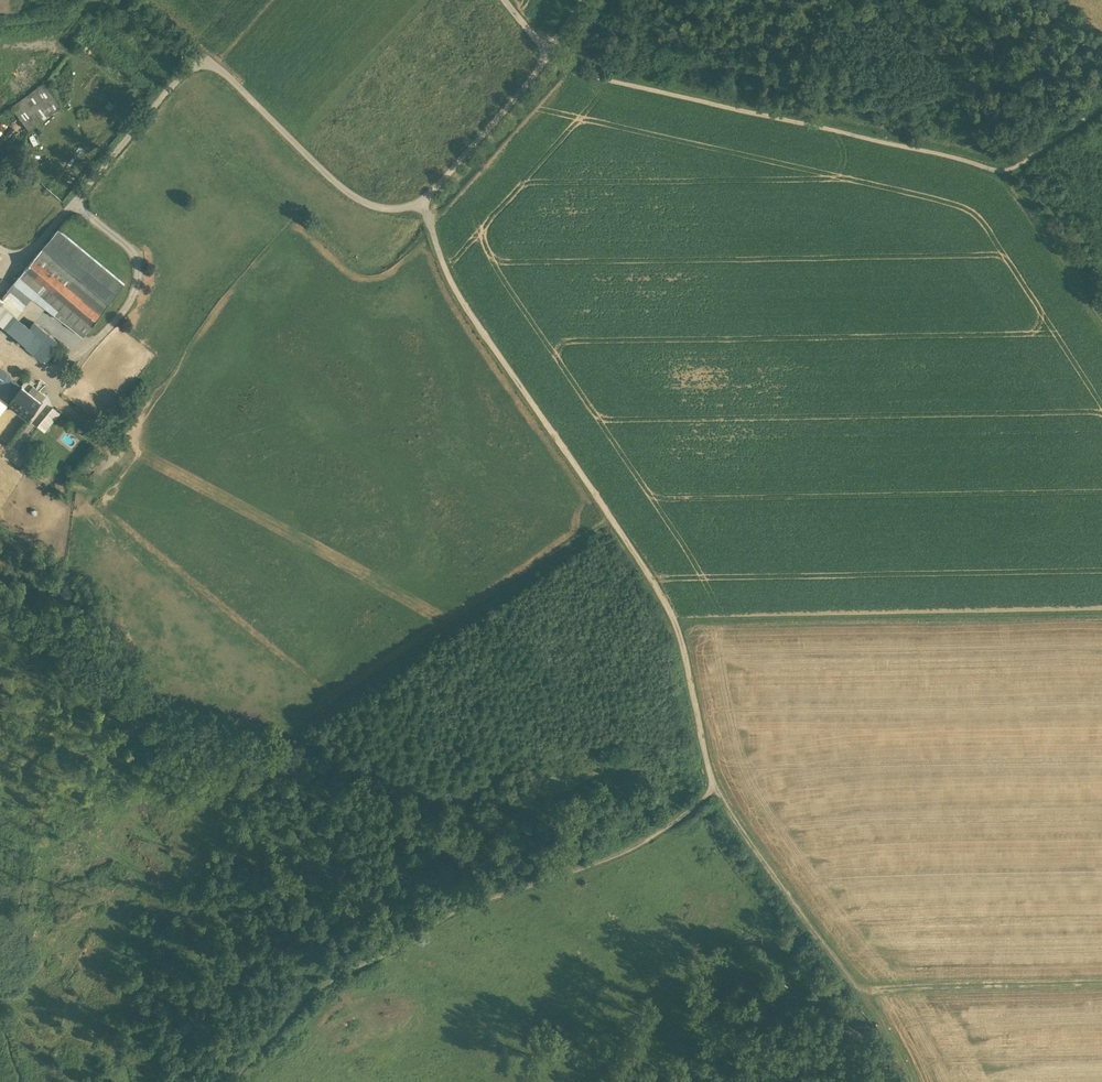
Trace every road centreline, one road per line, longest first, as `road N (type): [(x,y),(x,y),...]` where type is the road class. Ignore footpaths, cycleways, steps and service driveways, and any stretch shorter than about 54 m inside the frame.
road 1 (track): [(235,1081),(308,995),(460,909),(642,844),(716,788),(677,623),(462,300),(425,197)]
road 2 (track): [(677,623),(1101,617)]
road 3 (track): [(1101,982),(857,986)]
road 4 (track): [(716,788),(857,986)]
road 5 (track): [(72,202),(140,263),(132,300),(95,343)]
road 6 (track): [(1005,171),(1101,319)]
road 7 (track): [(15,445),(95,343)]

